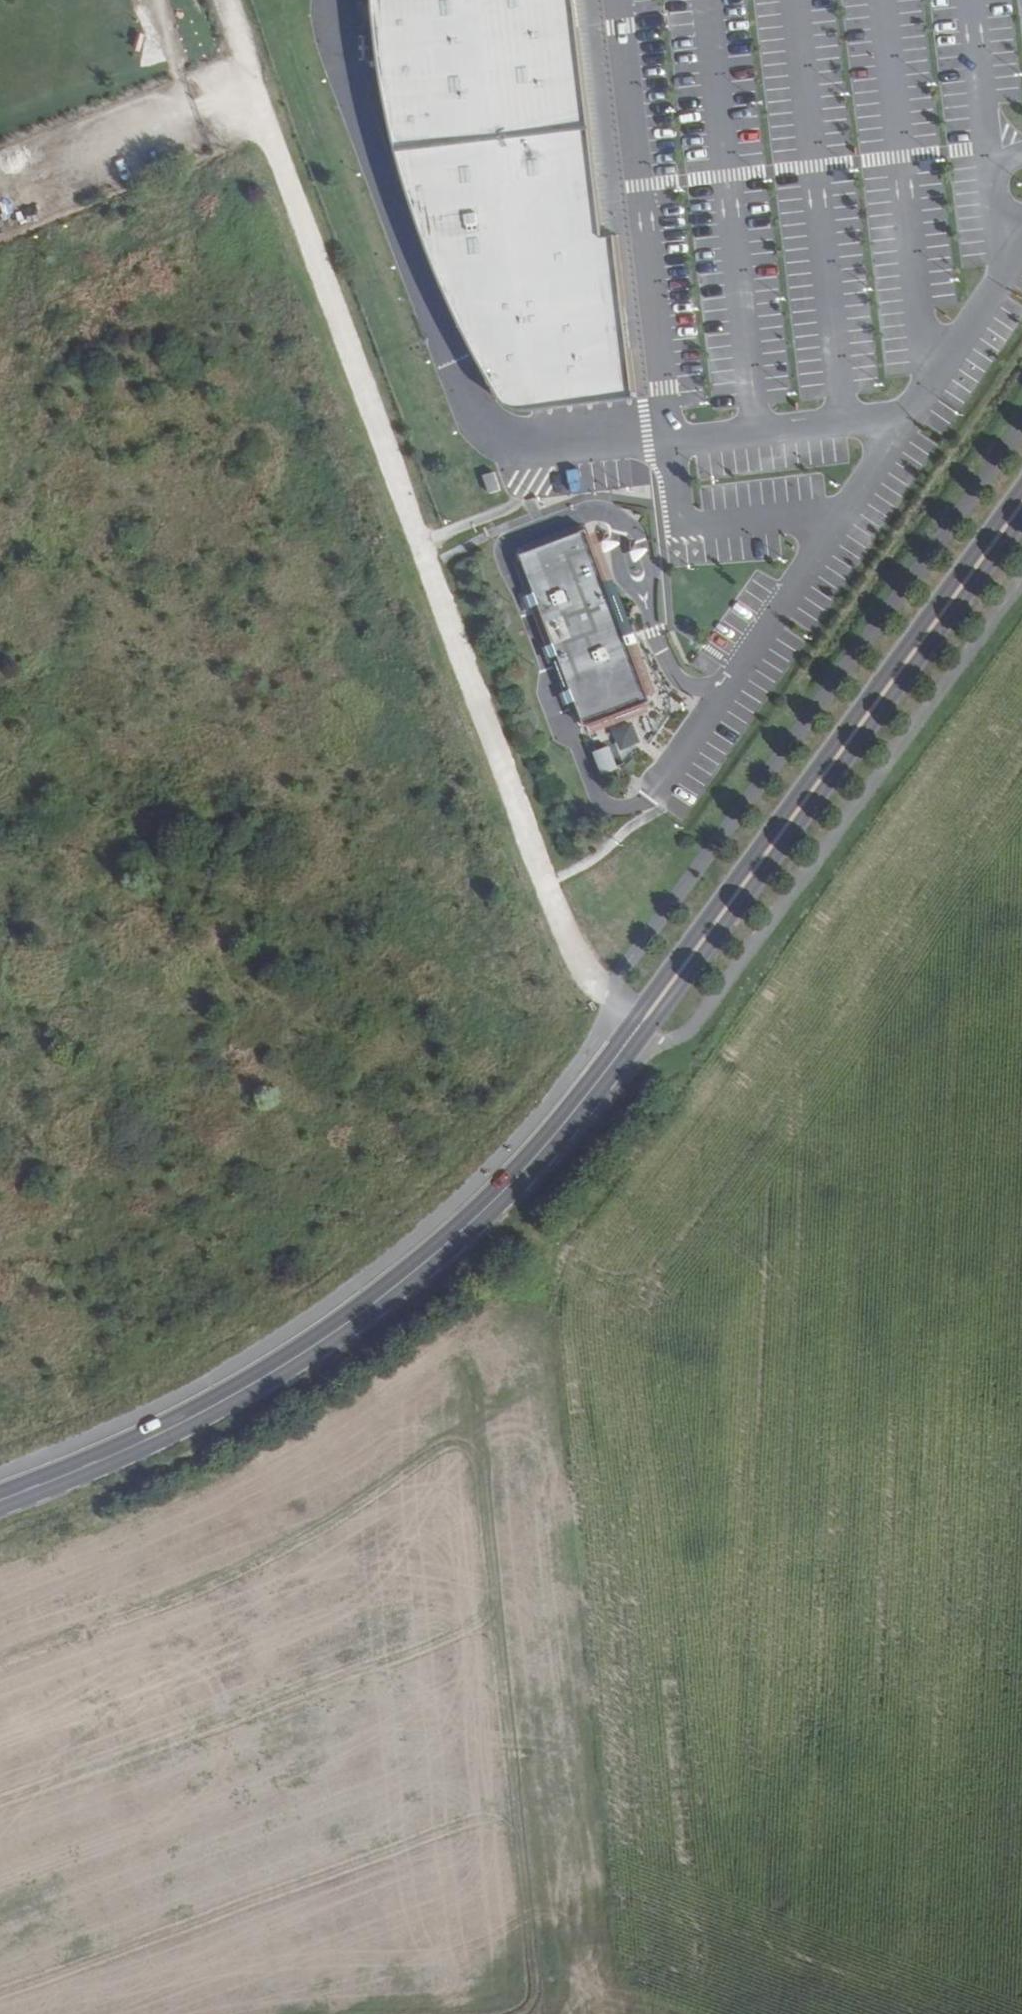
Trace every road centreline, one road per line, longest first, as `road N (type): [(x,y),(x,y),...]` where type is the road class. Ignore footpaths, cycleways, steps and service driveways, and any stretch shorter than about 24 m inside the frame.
road 1 (primary): [(0,1499),(128,1448),(251,1385),(365,1309),(504,1191),(619,1054),(1021,500)]
road 2 (track): [(619,1054),(602,1030),(241,0)]

